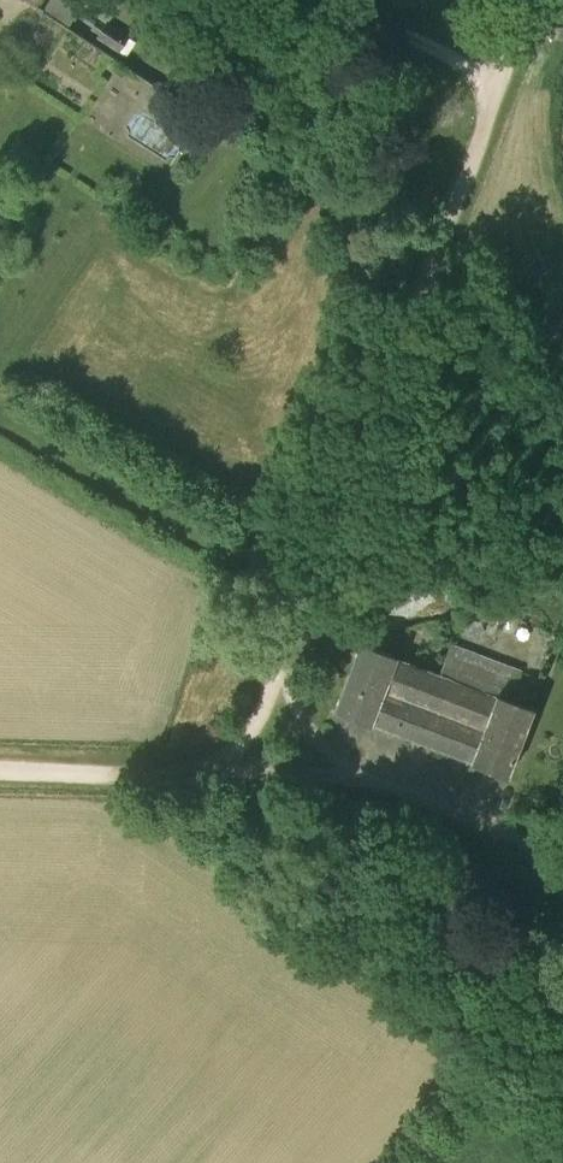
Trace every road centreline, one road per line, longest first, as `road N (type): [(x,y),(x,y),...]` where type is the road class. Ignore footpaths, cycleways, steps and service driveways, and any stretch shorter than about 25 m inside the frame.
road 1 (track): [(301,593),(533,0)]
road 2 (unclassified): [(562,847),(499,832),(358,773)]
road 3 (unclassified): [(205,770),(0,768)]
road 4 (track): [(328,0),(499,83)]
road 5 (unclassified): [(205,770),(258,721),(286,643)]
road 6 (unclassified): [(358,773),(306,723),(286,643)]
road 7 (unclassified): [(358,773),(205,770)]

